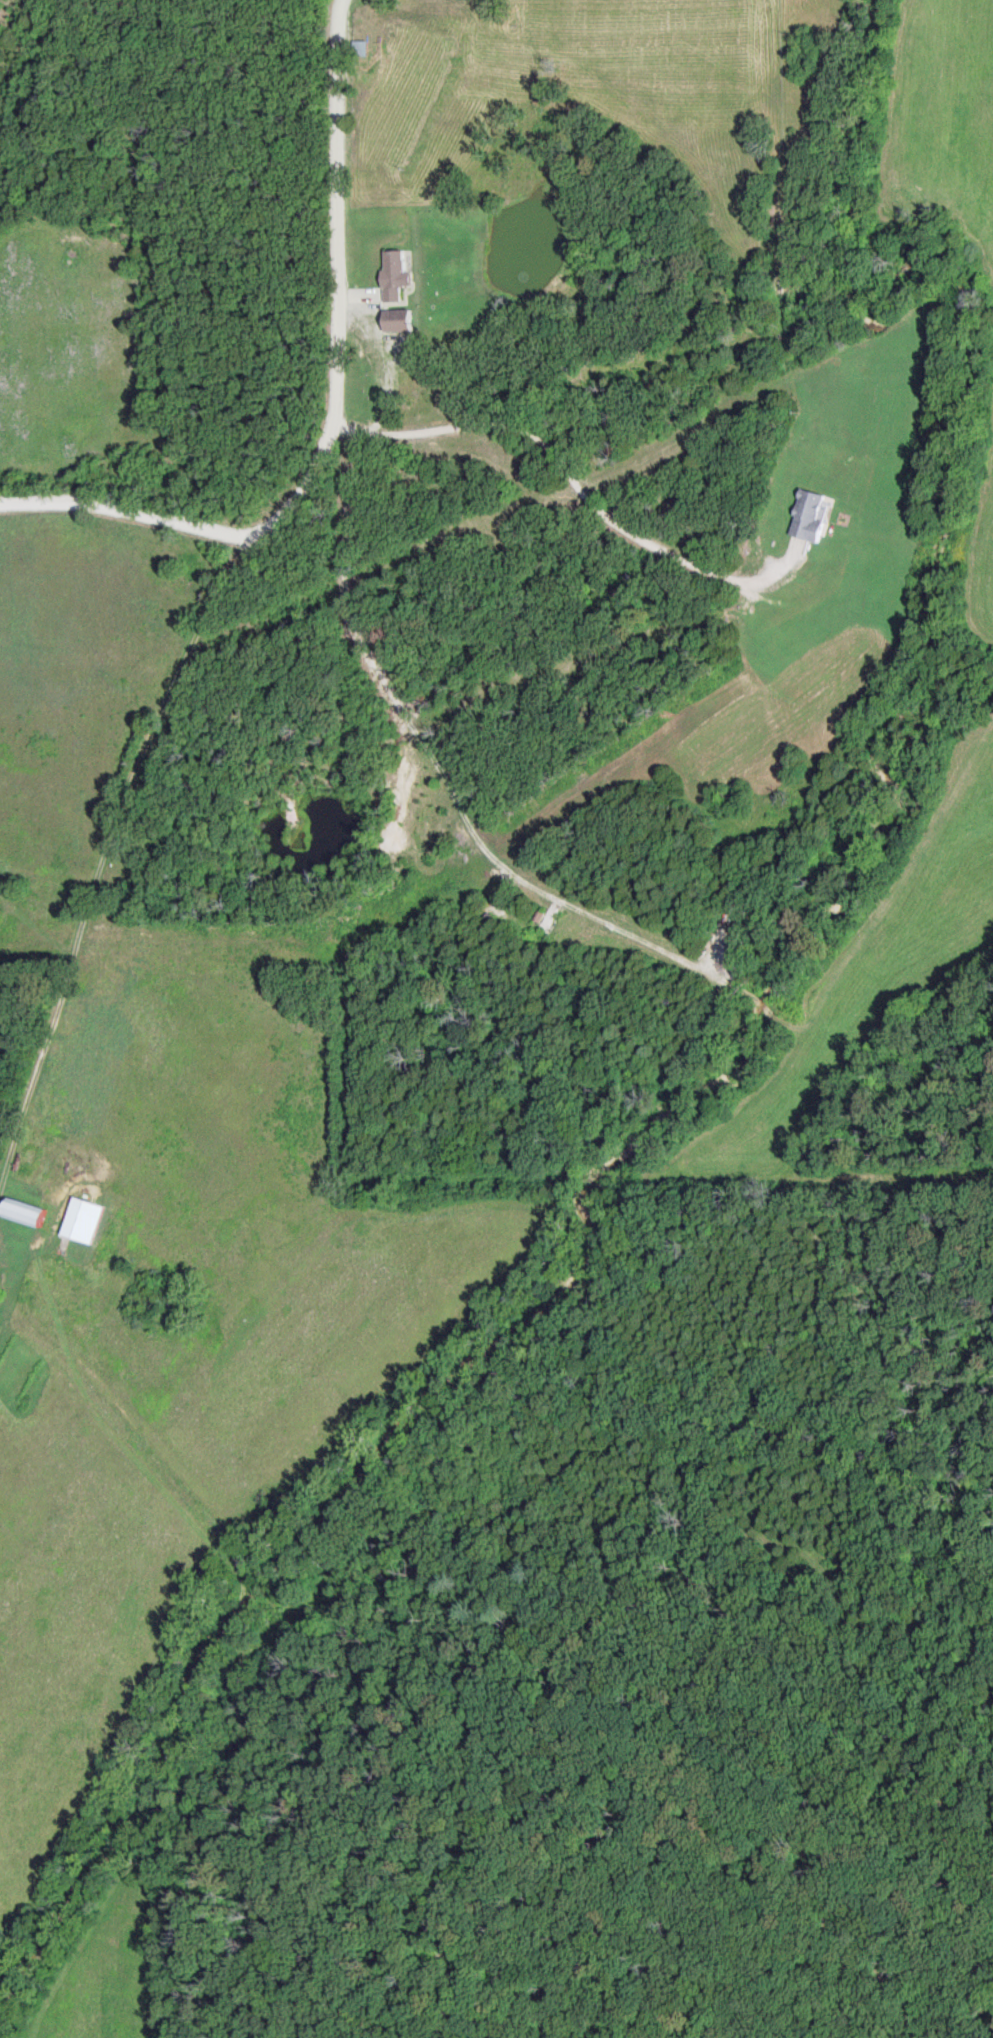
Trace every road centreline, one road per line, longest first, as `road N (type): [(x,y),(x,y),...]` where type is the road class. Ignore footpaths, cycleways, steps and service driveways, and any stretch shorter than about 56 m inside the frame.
road 1 (residential): [(0,504),(122,510),(239,540),(268,529),(297,494),(336,433),(341,0)]
road 2 (track): [(239,540),(141,745),(0,1194)]

